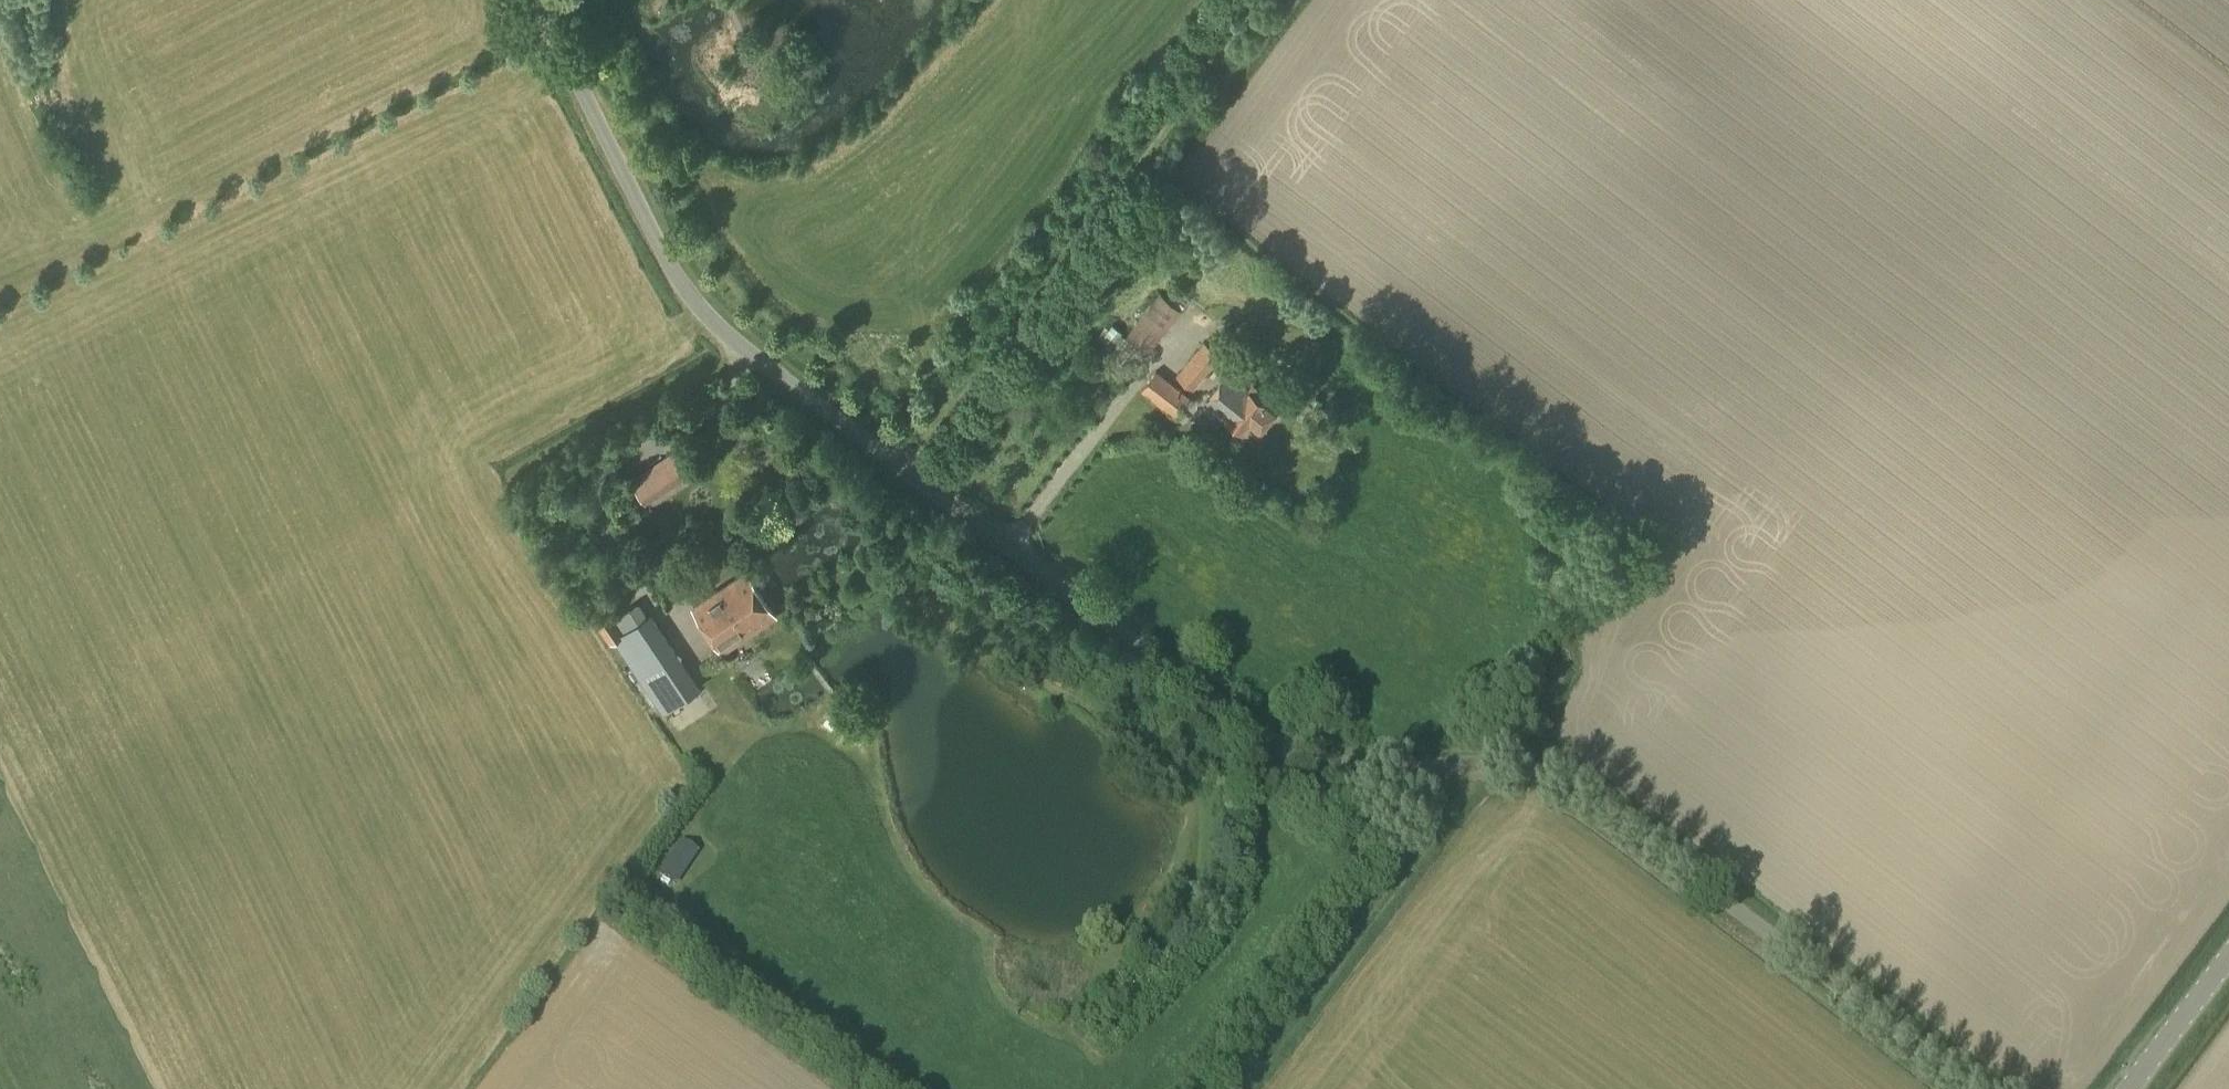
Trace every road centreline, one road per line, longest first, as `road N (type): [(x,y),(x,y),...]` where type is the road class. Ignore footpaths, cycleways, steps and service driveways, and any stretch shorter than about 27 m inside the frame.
road 1 (unclassified): [(1972,1088),(1567,785),(1513,766),(1324,764),(1245,726),(742,354),(671,282),(532,0)]
road 2 (unclassified): [(2130,1088),(2228,959)]

